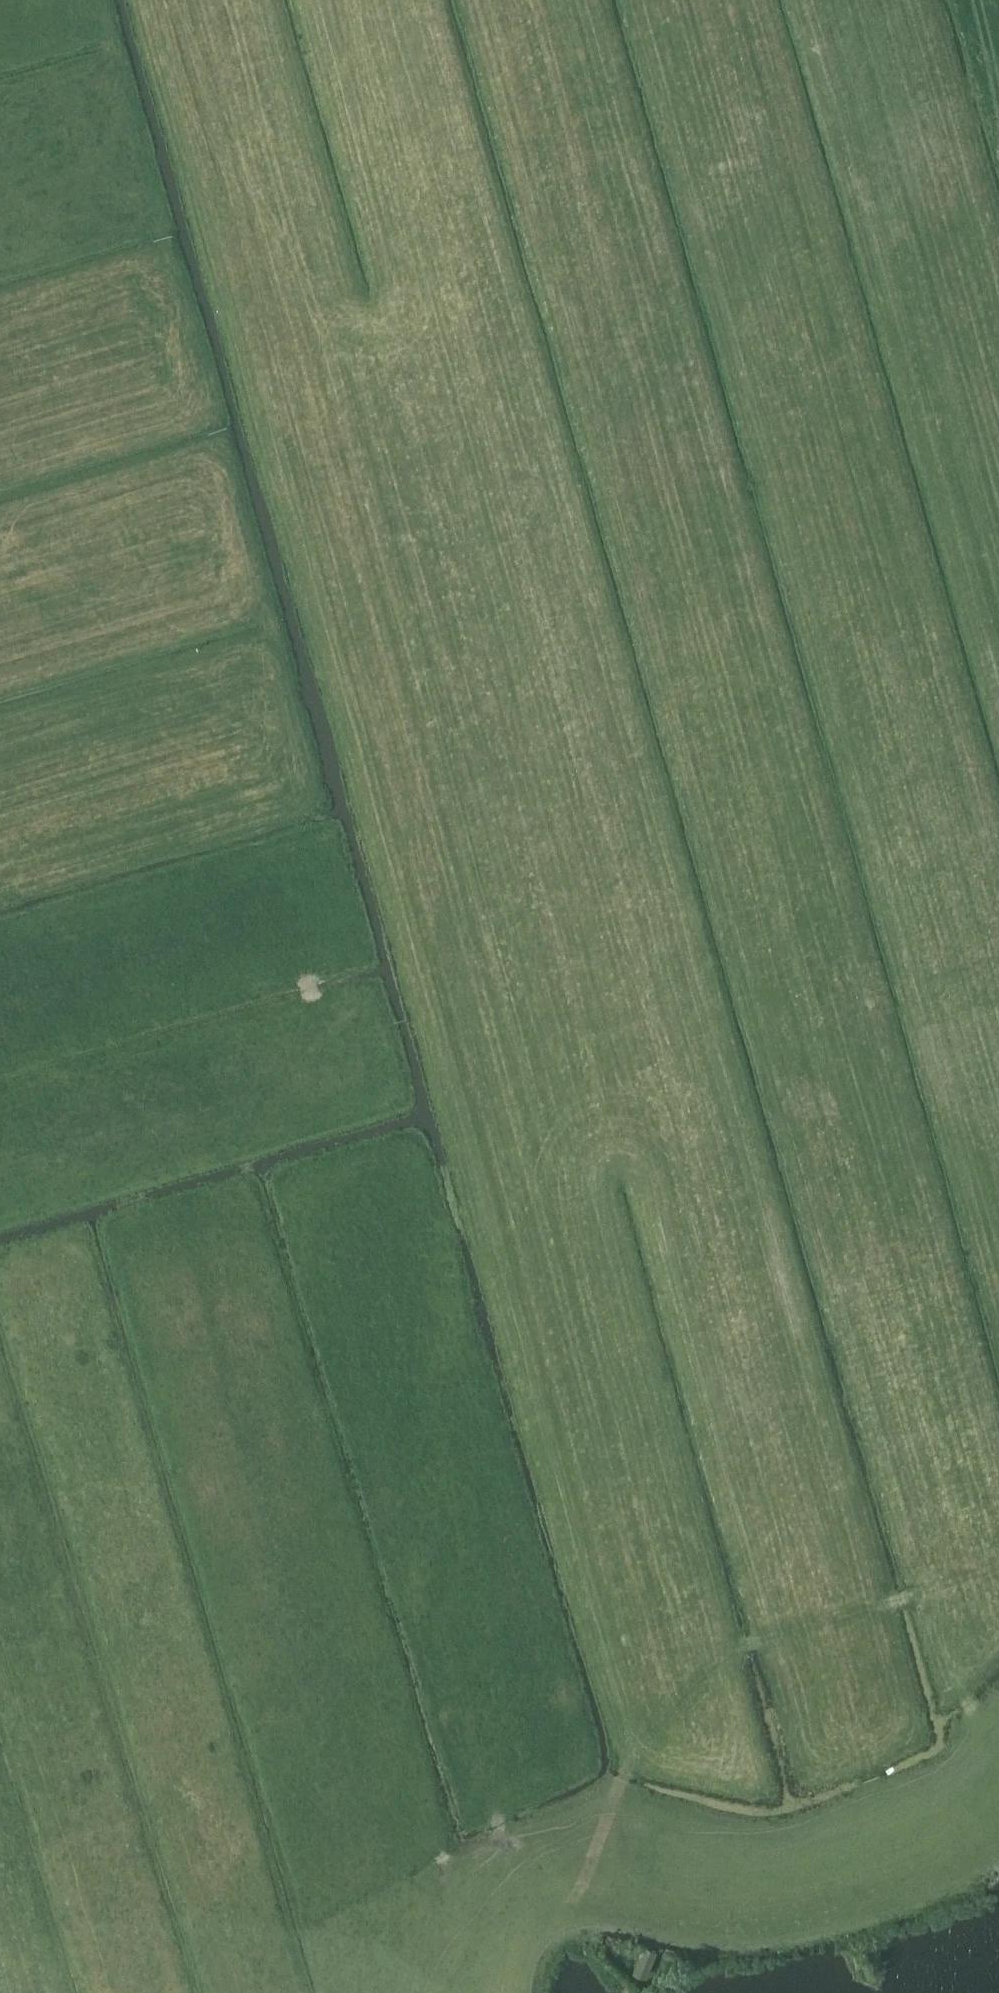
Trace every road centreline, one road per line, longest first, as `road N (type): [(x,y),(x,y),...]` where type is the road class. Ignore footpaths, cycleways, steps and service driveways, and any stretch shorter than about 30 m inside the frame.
road 1 (track): [(998,1577),(735,1655),(634,1762),(539,1959),(534,1992)]

